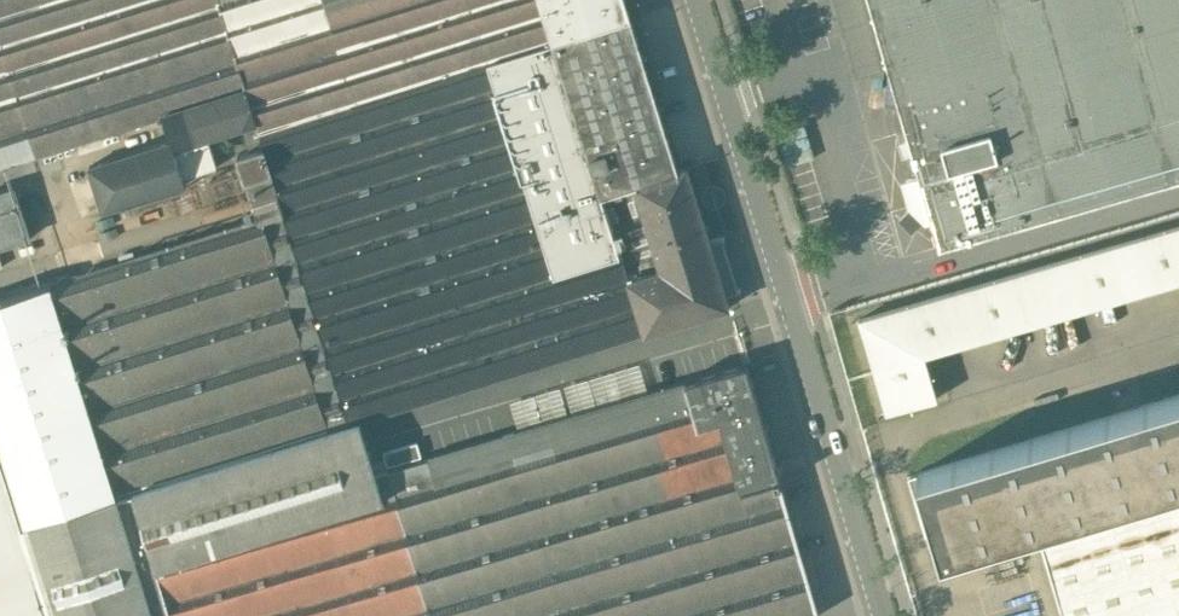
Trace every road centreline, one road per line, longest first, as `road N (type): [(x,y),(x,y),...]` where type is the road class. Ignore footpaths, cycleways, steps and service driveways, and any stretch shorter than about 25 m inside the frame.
road 1 (residential): [(692,0),(885,615)]

